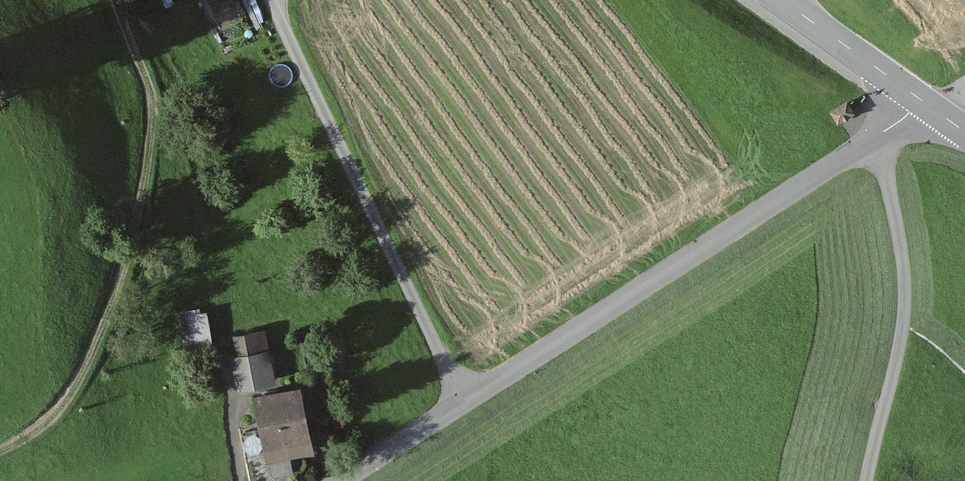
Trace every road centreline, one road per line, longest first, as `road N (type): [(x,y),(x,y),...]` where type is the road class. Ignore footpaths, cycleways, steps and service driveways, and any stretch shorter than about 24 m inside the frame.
road 1 (residential): [(342,480),(876,137)]
road 2 (track): [(116,0),(153,111),(133,241),(79,385),(41,429),(0,452)]
road 3 (unclassified): [(876,137),(907,278),(904,332),(869,480)]
road 4 (tertiary): [(782,0),(925,106)]

